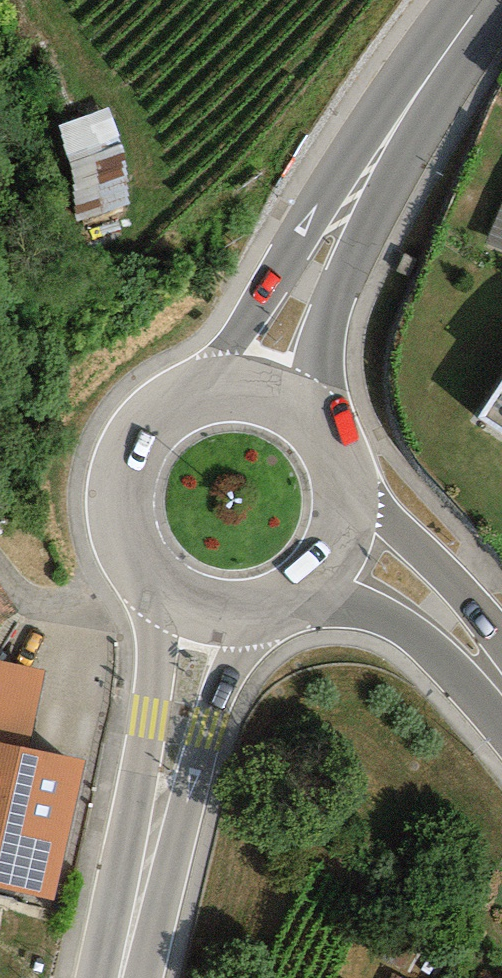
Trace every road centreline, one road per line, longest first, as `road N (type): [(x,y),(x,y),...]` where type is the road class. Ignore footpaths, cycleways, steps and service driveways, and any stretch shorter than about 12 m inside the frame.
road 1 (secondary): [(427,81),(209,399)]
road 2 (secondary): [(308,416),(427,81)]
road 3 (tertiary): [(167,595),(130,921)]
road 4 (tertiary): [(130,921),(245,621)]
road 5 (secondary): [(209,399),(151,437),(126,502),(144,569),(167,595)]
road 6 (secondary): [(311,598),(411,642),(501,741)]
road 7 (secondary): [(501,651),(454,585),(353,485)]
road 8 (track): [(144,569),(43,588),(0,543)]
road 9 (secondary): [(311,598),(348,548),(353,485)]

